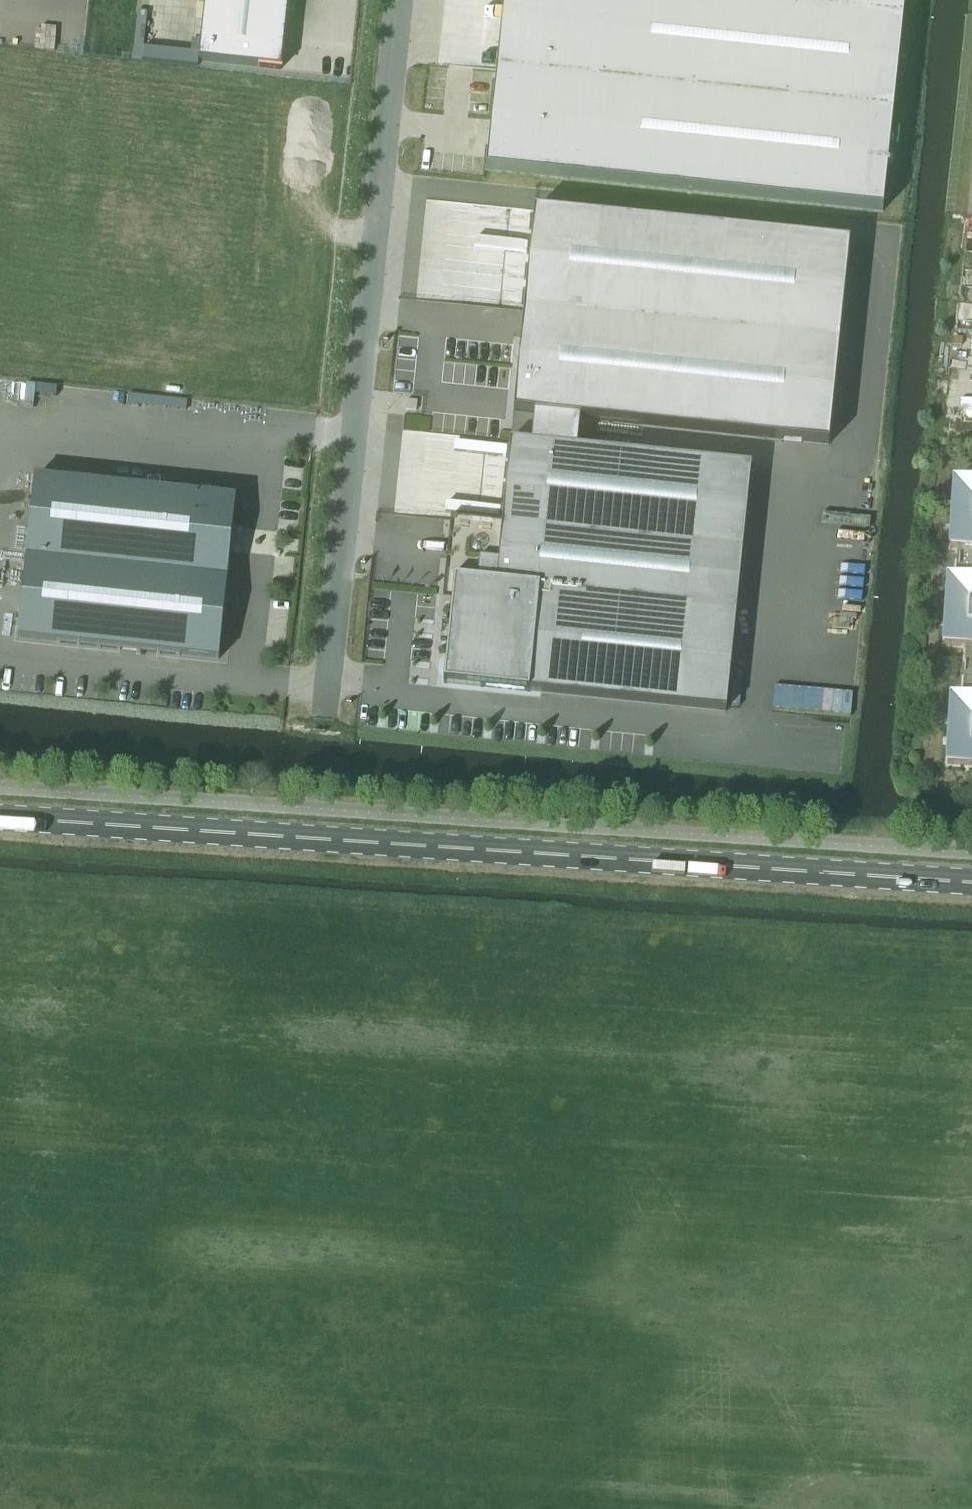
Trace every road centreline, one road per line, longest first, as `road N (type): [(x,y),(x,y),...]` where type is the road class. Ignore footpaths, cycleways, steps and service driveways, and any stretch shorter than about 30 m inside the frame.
road 1 (secondary): [(0,815),(971,887)]
road 2 (unclassified): [(326,685),(399,0)]

